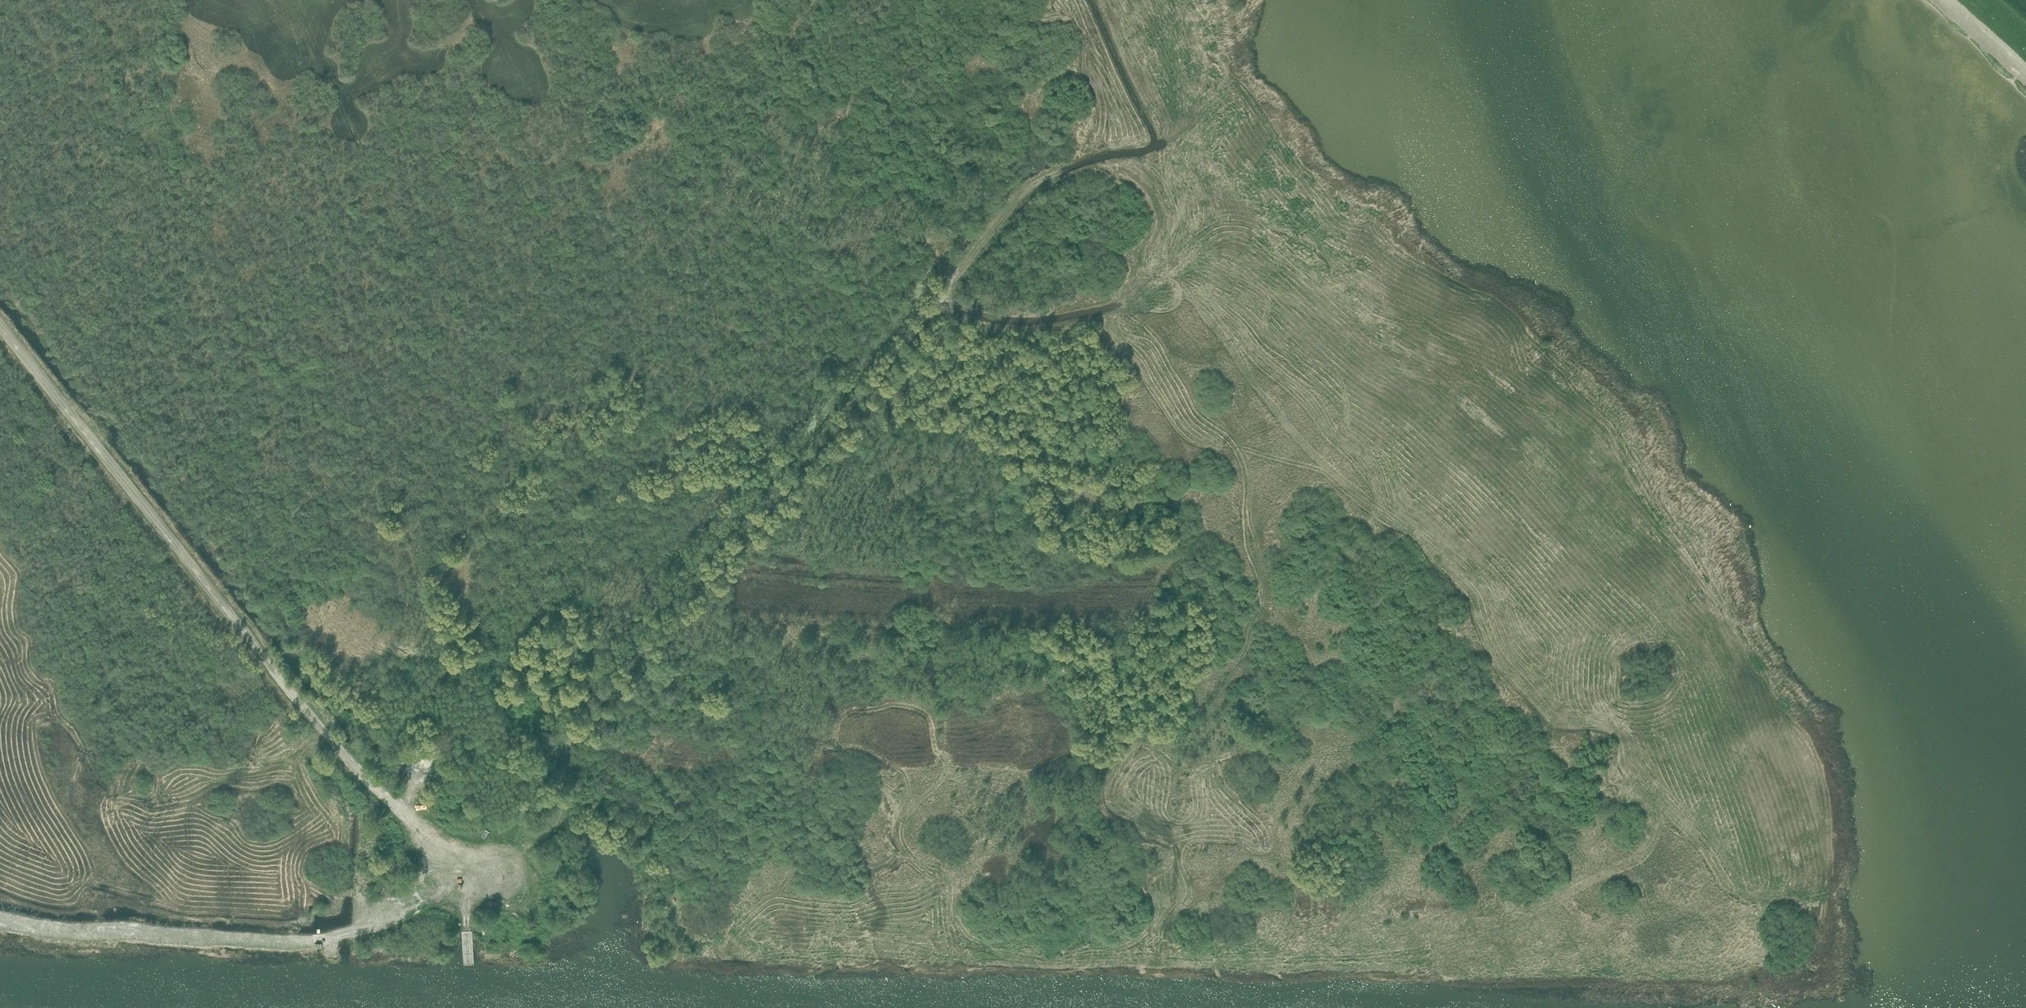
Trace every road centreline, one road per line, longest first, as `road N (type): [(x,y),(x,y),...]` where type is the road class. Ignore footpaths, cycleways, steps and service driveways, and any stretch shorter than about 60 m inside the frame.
road 1 (track): [(0,324),(366,779),(459,850),(467,870),(464,962)]

